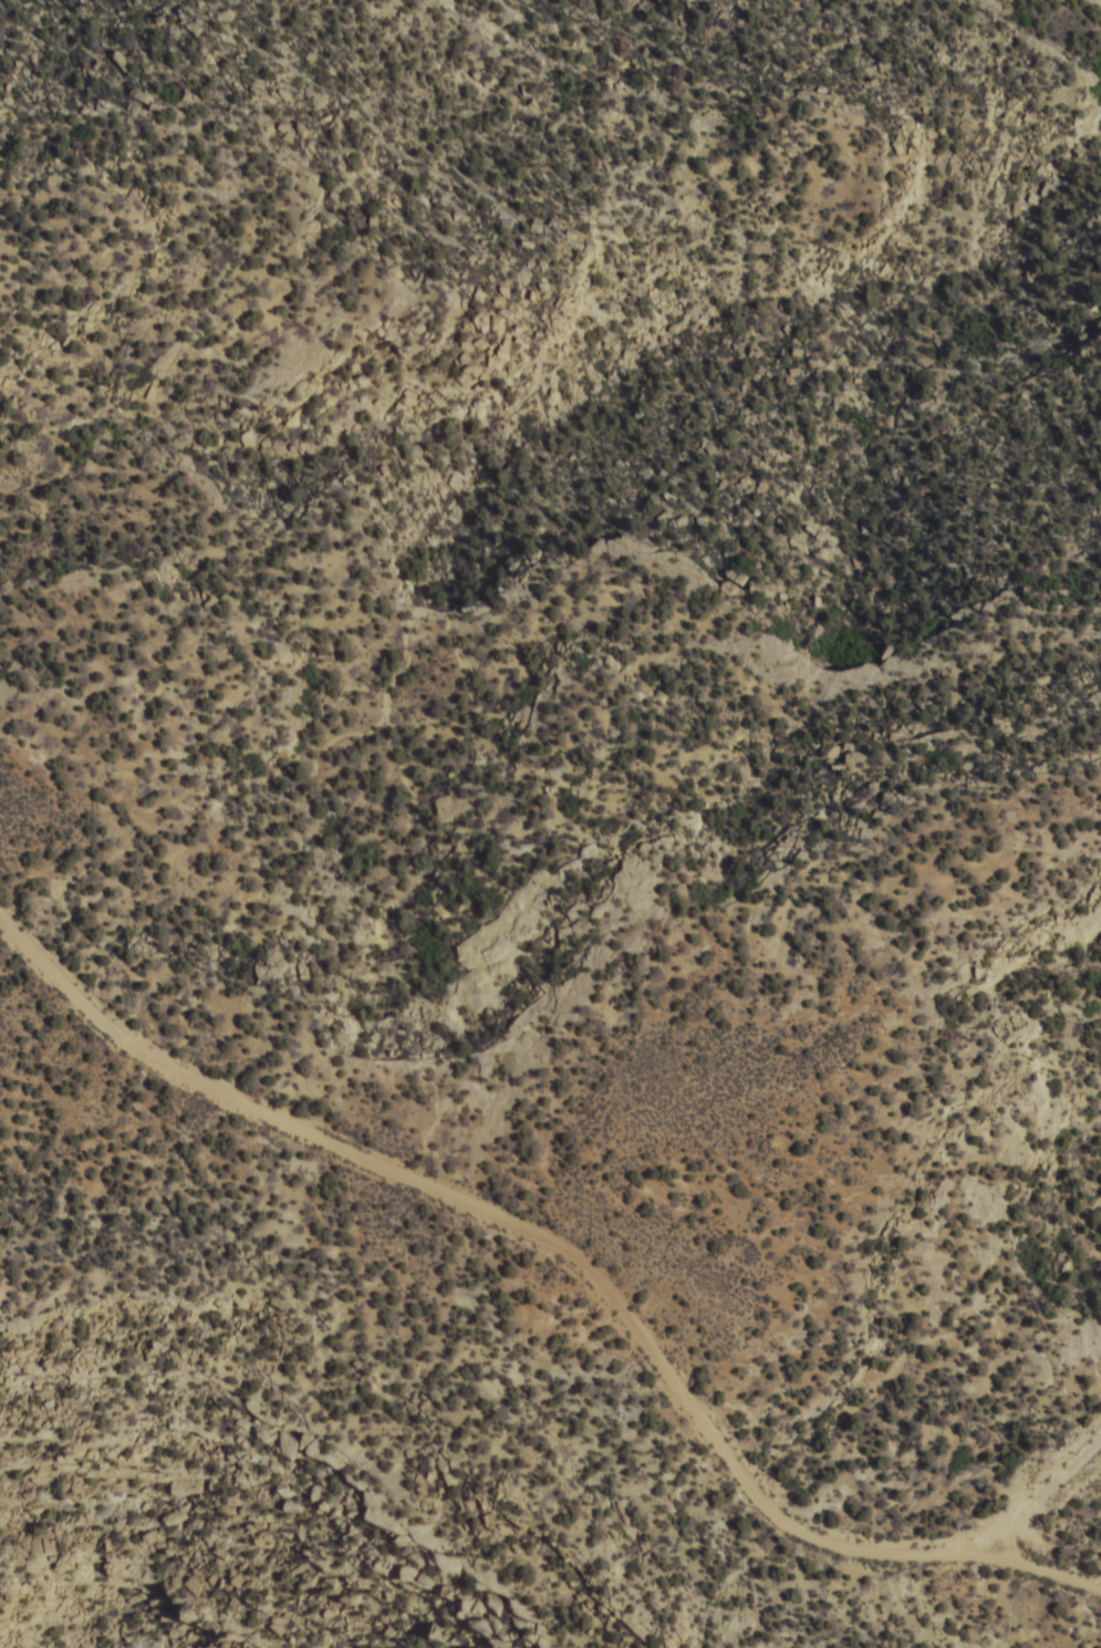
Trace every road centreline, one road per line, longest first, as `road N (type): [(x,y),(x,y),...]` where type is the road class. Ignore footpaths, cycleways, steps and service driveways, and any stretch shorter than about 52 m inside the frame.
road 1 (residential): [(1100,1390),(1000,1497),(942,1526),(871,1521),(801,1485),(466,1208),(173,1014),(0,836)]

